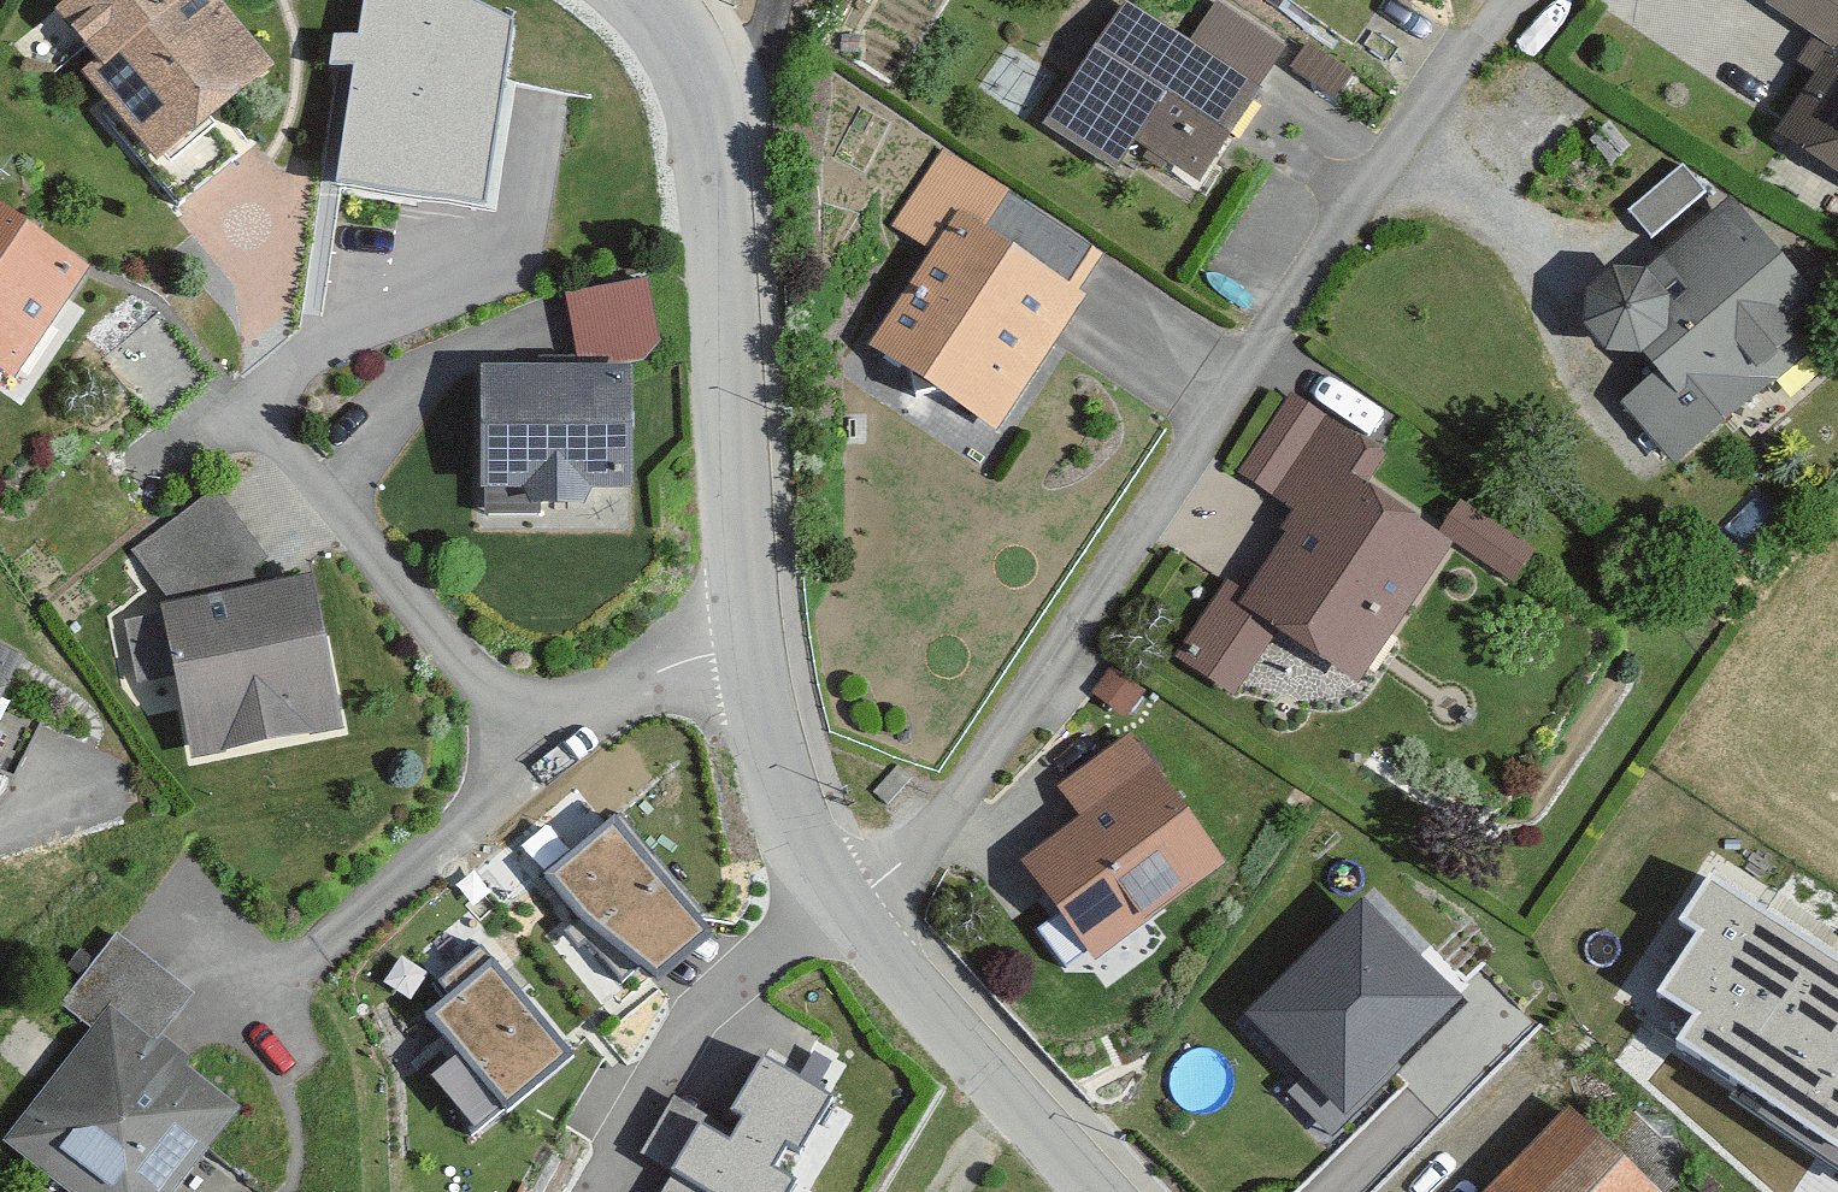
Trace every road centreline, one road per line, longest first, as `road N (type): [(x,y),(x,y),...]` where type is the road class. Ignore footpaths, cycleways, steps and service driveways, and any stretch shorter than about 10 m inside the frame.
road 1 (residential): [(848,902),(921,849),(1509,0)]
road 2 (unclassified): [(751,628),(720,172),(707,113),(638,0)]
road 3 (residential): [(555,768),(270,420)]
road 4 (residential): [(848,902),(707,1004),(585,1191)]
road 5 (unclassified): [(1098,1191),(965,1056),(848,902)]
road 6 (residential): [(555,768),(265,990)]
road 7 (unclassified): [(848,902),(801,817),(751,628)]
road 8 (residential): [(751,628),(555,768)]

